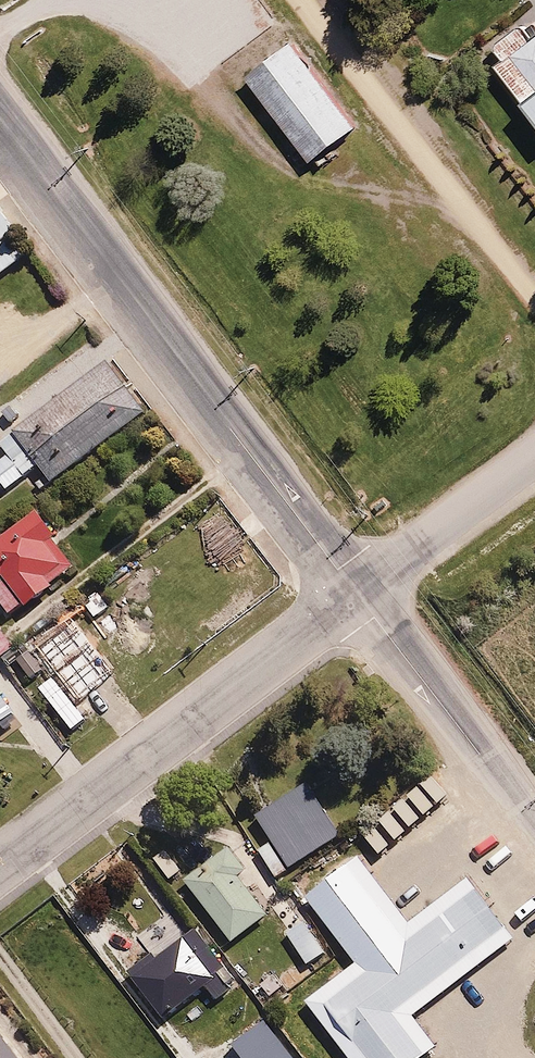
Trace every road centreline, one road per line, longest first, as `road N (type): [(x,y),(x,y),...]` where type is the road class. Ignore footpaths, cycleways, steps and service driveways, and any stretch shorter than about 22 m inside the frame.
road 1 (unclassified): [(0,125),(355,594)]
road 2 (residential): [(0,866),(355,594)]
road 3 (unclassified): [(355,594),(534,827)]
road 4 (residential): [(355,594),(534,457)]

